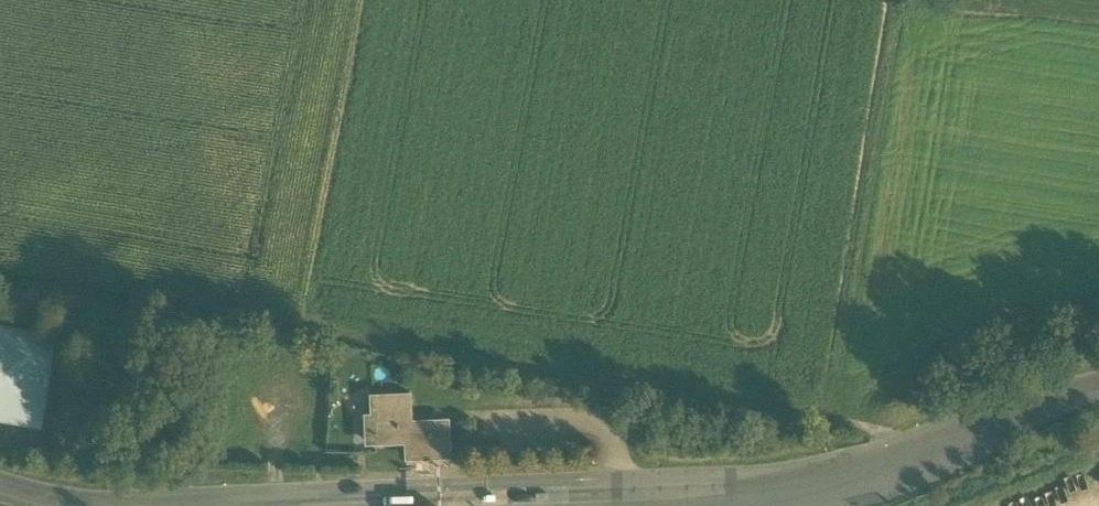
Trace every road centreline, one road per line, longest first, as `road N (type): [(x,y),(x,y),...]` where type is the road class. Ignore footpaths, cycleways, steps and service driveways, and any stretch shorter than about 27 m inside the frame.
road 1 (track): [(938,443),(0,284)]
road 2 (track): [(886,0),(812,418)]
road 3 (residential): [(1098,390),(897,462)]

